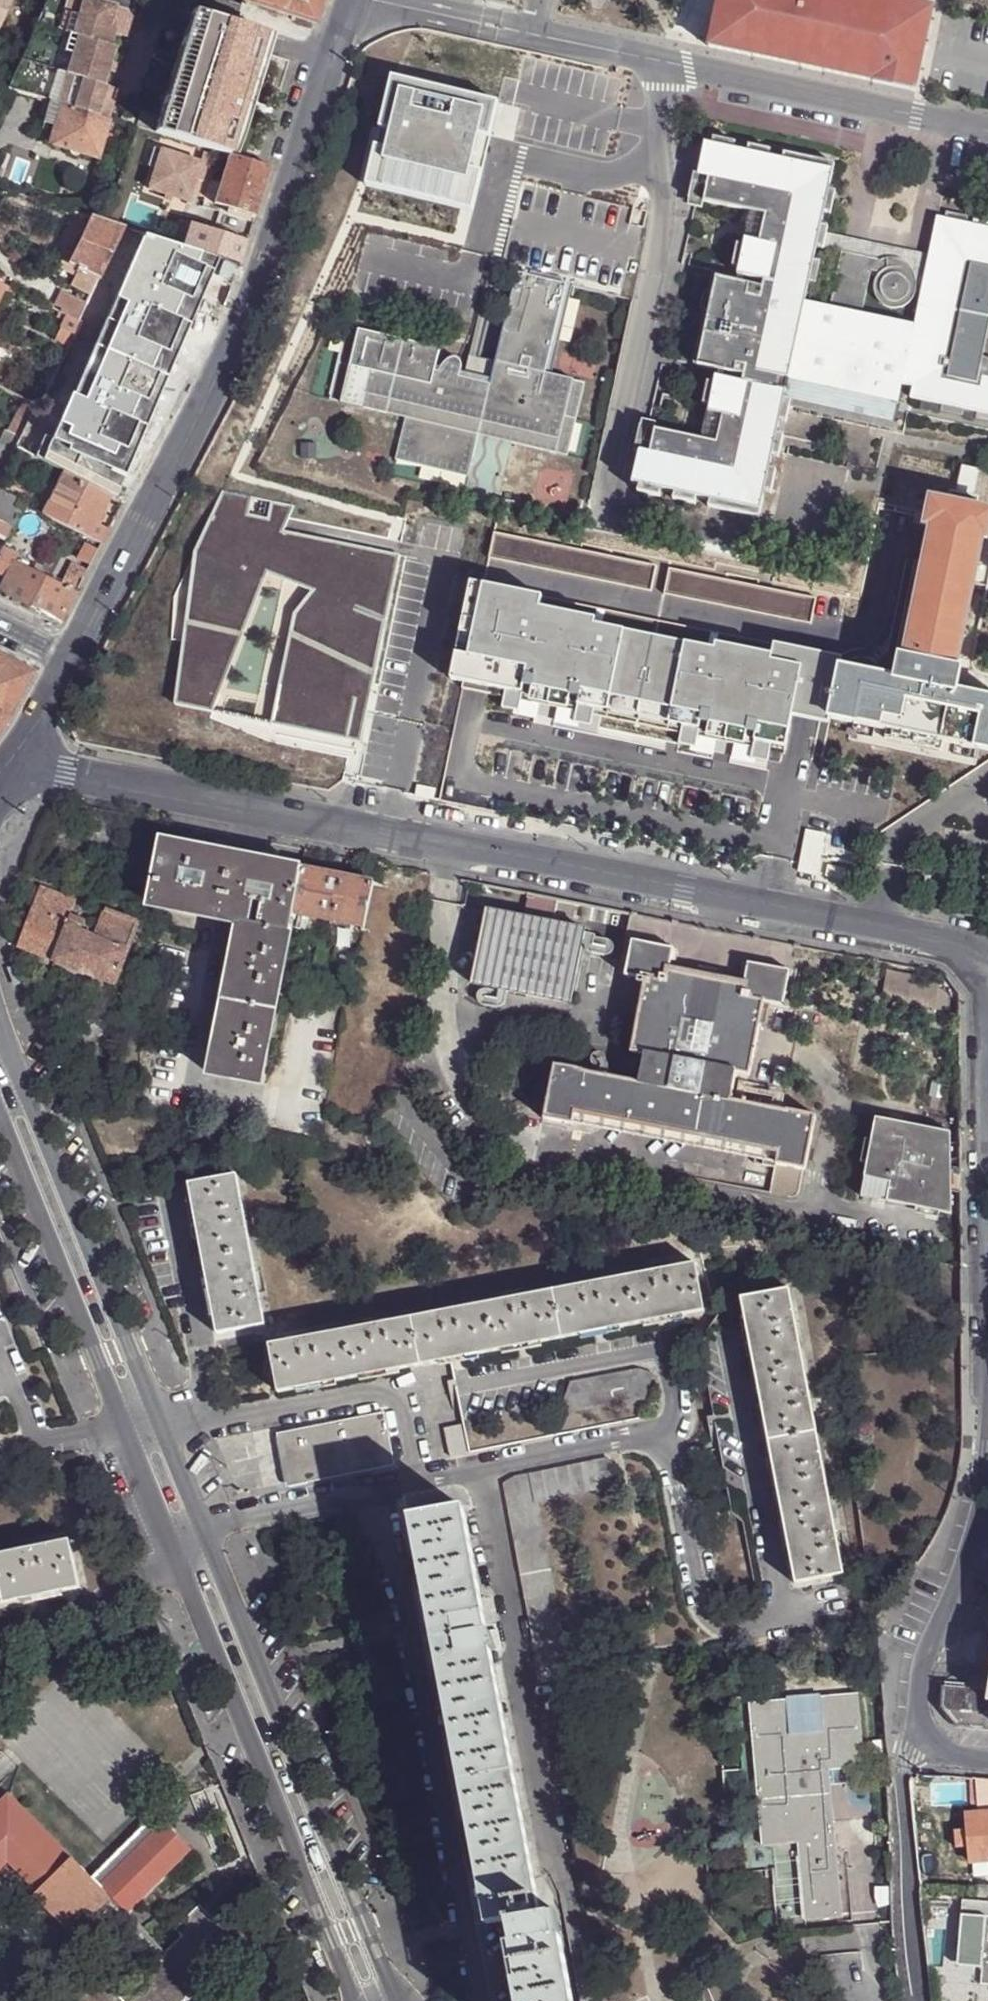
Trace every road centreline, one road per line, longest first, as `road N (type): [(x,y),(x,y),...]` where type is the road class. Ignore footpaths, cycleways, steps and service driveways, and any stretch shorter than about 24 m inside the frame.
road 1 (residential): [(397,2000),(0,1026)]
road 2 (residential): [(987,957),(18,762)]
road 3 (residential): [(0,1125),(357,2000)]
road 4 (residential): [(358,0),(305,167),(236,333),(71,657)]
road 5 (residential): [(987,1456),(985,1508),(923,1665),(921,1741)]
road 6 (residential): [(921,1741),(904,1768),(921,2000)]

